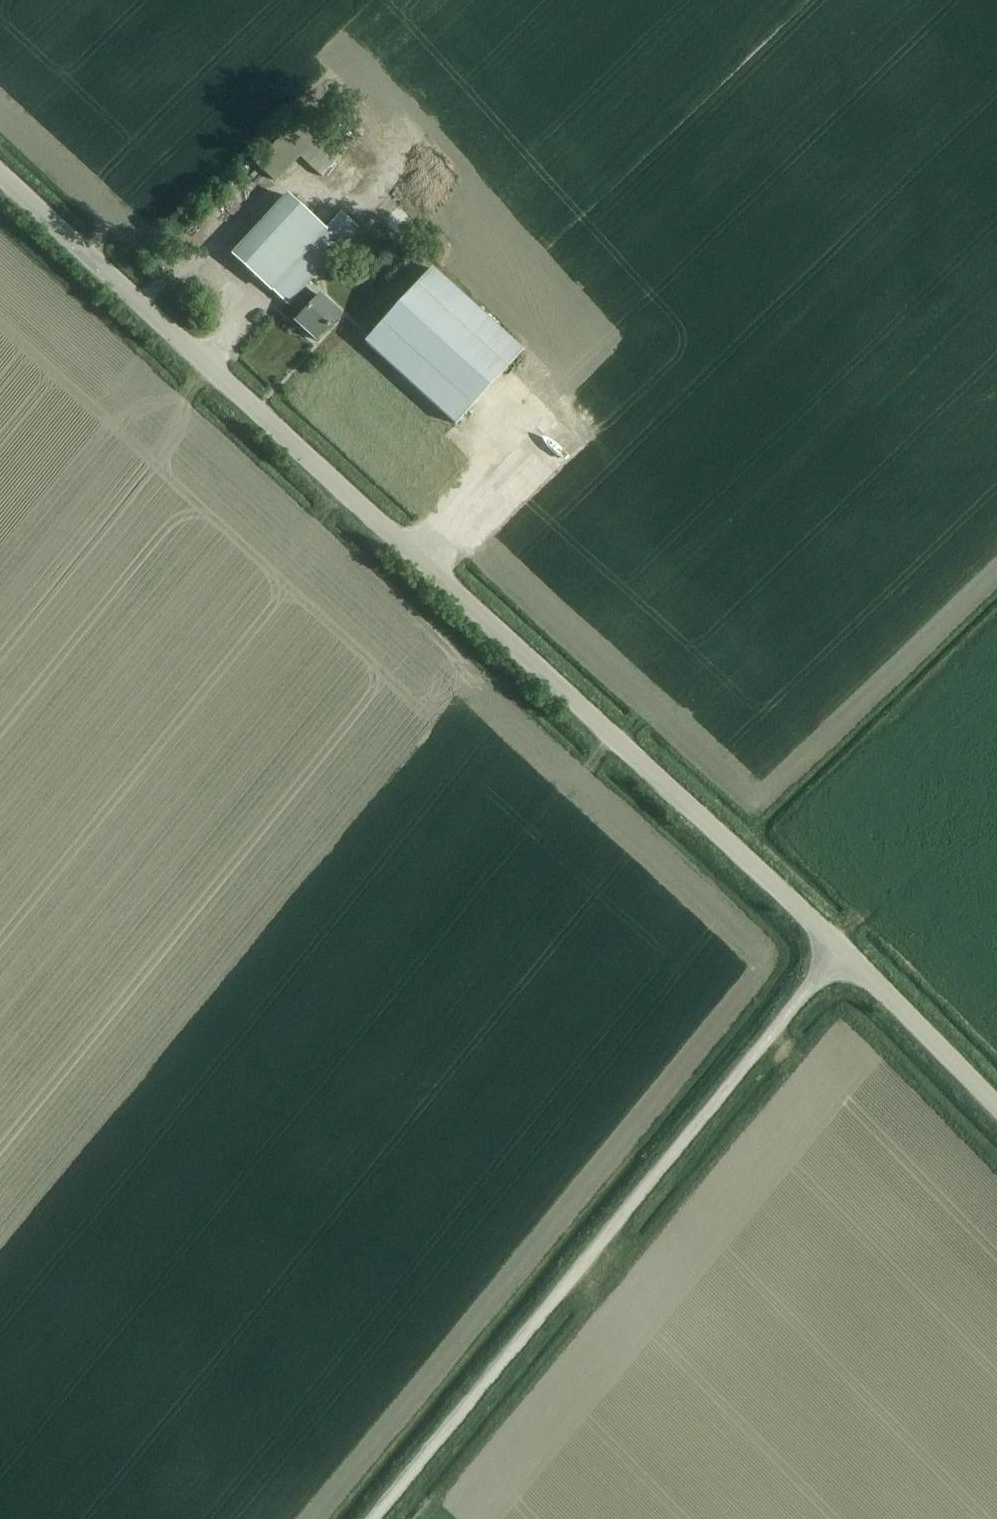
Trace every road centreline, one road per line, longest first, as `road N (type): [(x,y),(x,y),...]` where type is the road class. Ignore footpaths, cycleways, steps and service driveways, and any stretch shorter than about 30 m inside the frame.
road 1 (unclassified): [(996,1115),(841,955),(0,179)]

